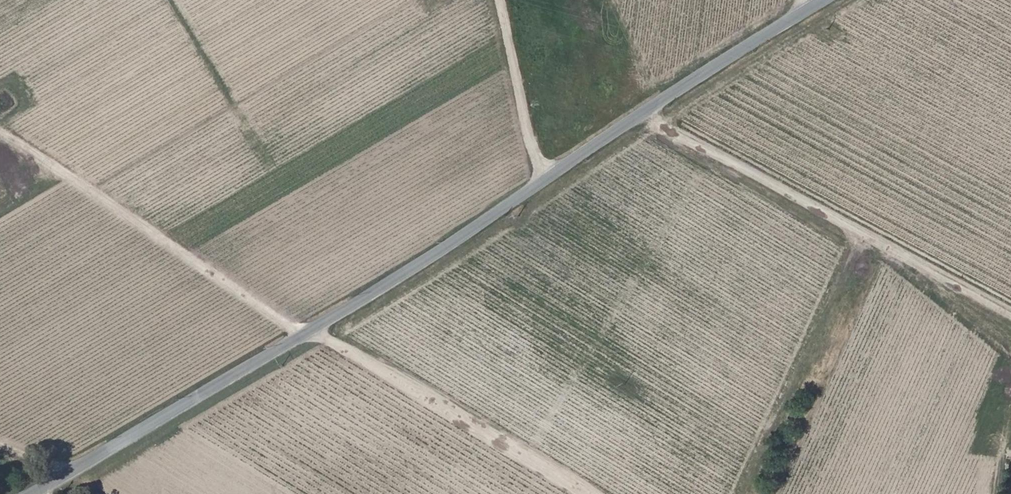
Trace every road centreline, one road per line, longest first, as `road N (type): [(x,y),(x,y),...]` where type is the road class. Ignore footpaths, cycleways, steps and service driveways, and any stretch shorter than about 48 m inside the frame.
road 1 (unclassified): [(27,493),(308,332),(842,0)]
road 2 (track): [(0,124),(308,332),(585,493)]
road 3 (track): [(506,0),(547,179)]

